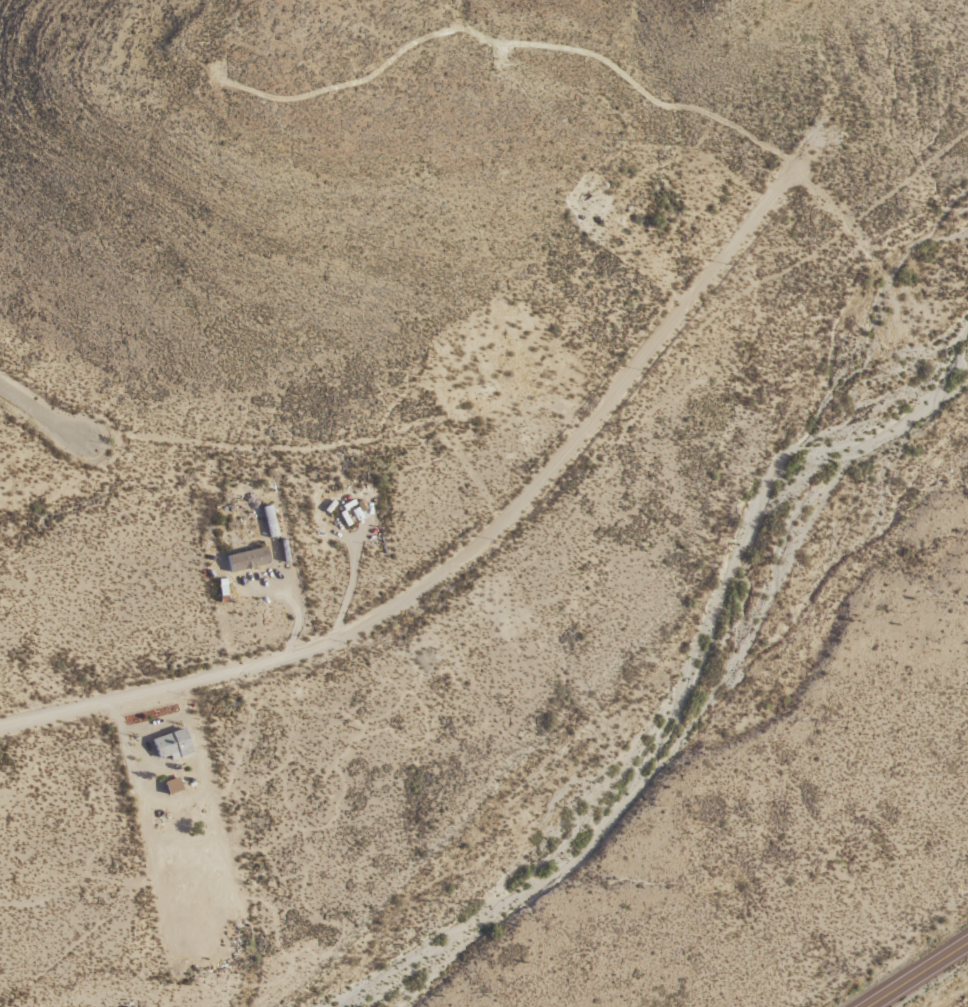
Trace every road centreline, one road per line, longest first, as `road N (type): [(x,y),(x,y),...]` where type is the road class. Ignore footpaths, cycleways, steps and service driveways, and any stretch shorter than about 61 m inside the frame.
road 1 (residential): [(0,727),(332,645),(441,580),(535,497),(808,169)]
road 2 (residential): [(808,169),(856,213),(882,251),(899,284),(903,332)]
road 3 (trunk): [(859,1006),(967,937)]

